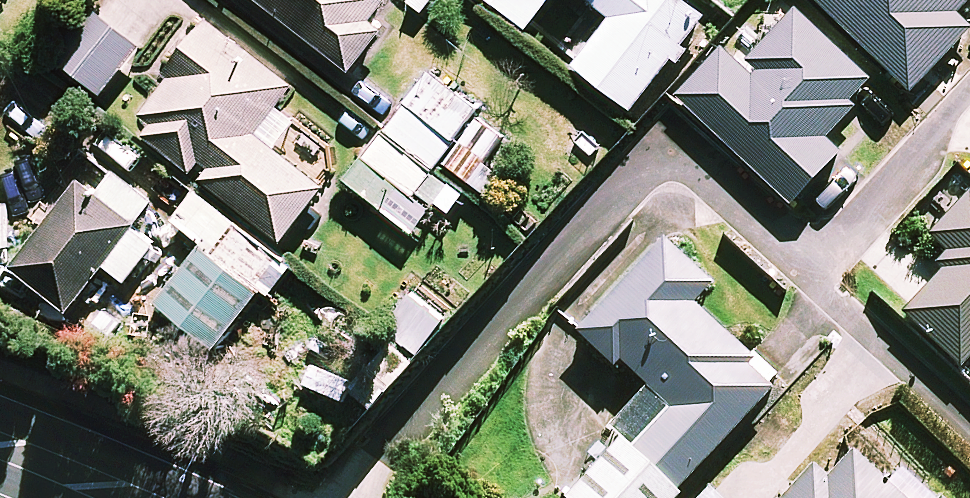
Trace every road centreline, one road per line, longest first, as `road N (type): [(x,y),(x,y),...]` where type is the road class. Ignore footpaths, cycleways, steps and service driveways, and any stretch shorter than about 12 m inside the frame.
road 1 (secondary): [(130,497),(0,446)]

